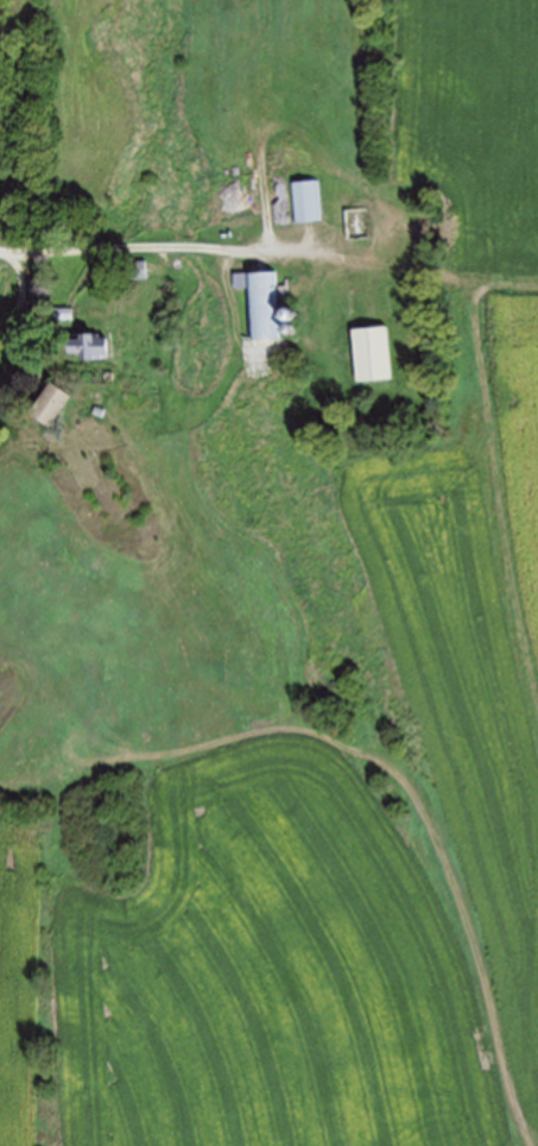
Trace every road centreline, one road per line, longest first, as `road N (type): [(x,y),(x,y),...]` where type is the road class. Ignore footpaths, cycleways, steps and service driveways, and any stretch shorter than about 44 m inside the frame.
road 1 (track): [(483,284),(480,326),(504,541),(537,701)]
road 2 (track): [(343,258),(537,287)]

